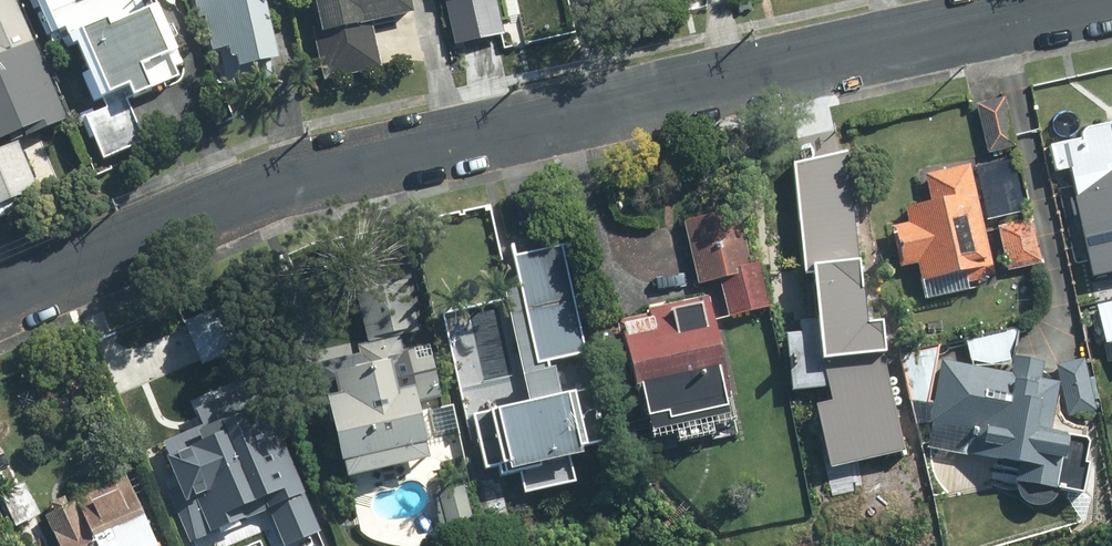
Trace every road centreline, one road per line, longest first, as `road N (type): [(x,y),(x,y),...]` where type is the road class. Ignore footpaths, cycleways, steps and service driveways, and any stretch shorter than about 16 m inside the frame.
road 1 (residential): [(0,306),(298,183),(494,132),(1097,0)]

